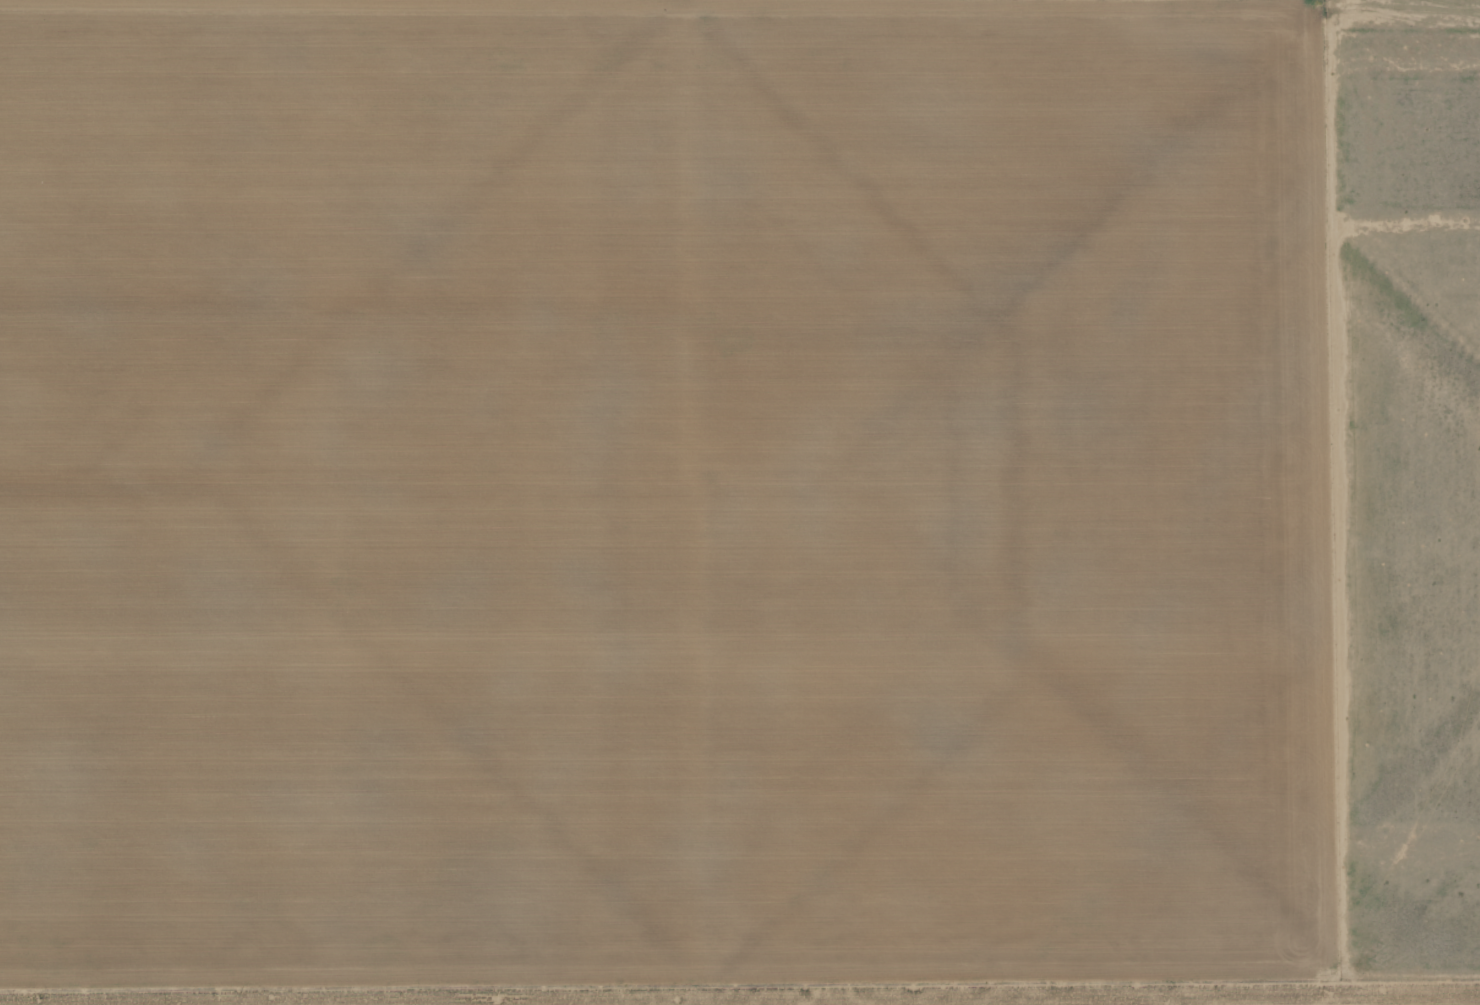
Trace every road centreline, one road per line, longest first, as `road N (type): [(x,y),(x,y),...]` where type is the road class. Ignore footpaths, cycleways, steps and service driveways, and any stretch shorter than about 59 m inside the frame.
road 1 (residential): [(0,40),(473,73),(1241,0)]
road 2 (residential): [(1320,0),(1397,16),(1479,52)]

